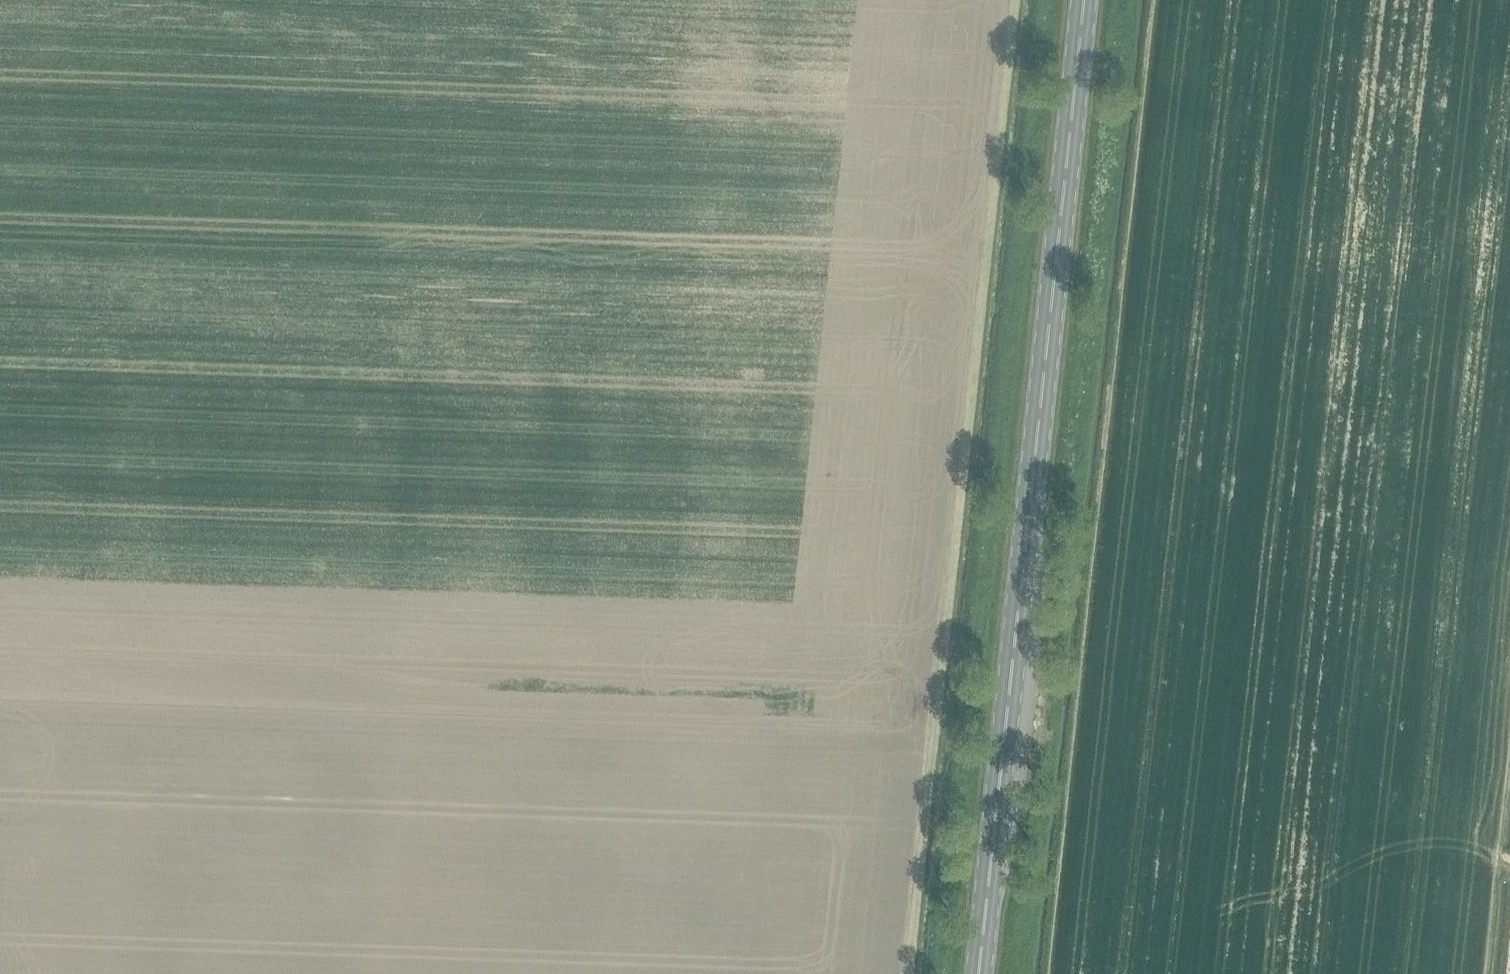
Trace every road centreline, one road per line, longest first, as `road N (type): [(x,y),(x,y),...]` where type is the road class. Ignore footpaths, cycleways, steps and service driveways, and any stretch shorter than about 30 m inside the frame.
road 1 (primary): [(979,973),(1084,0)]

